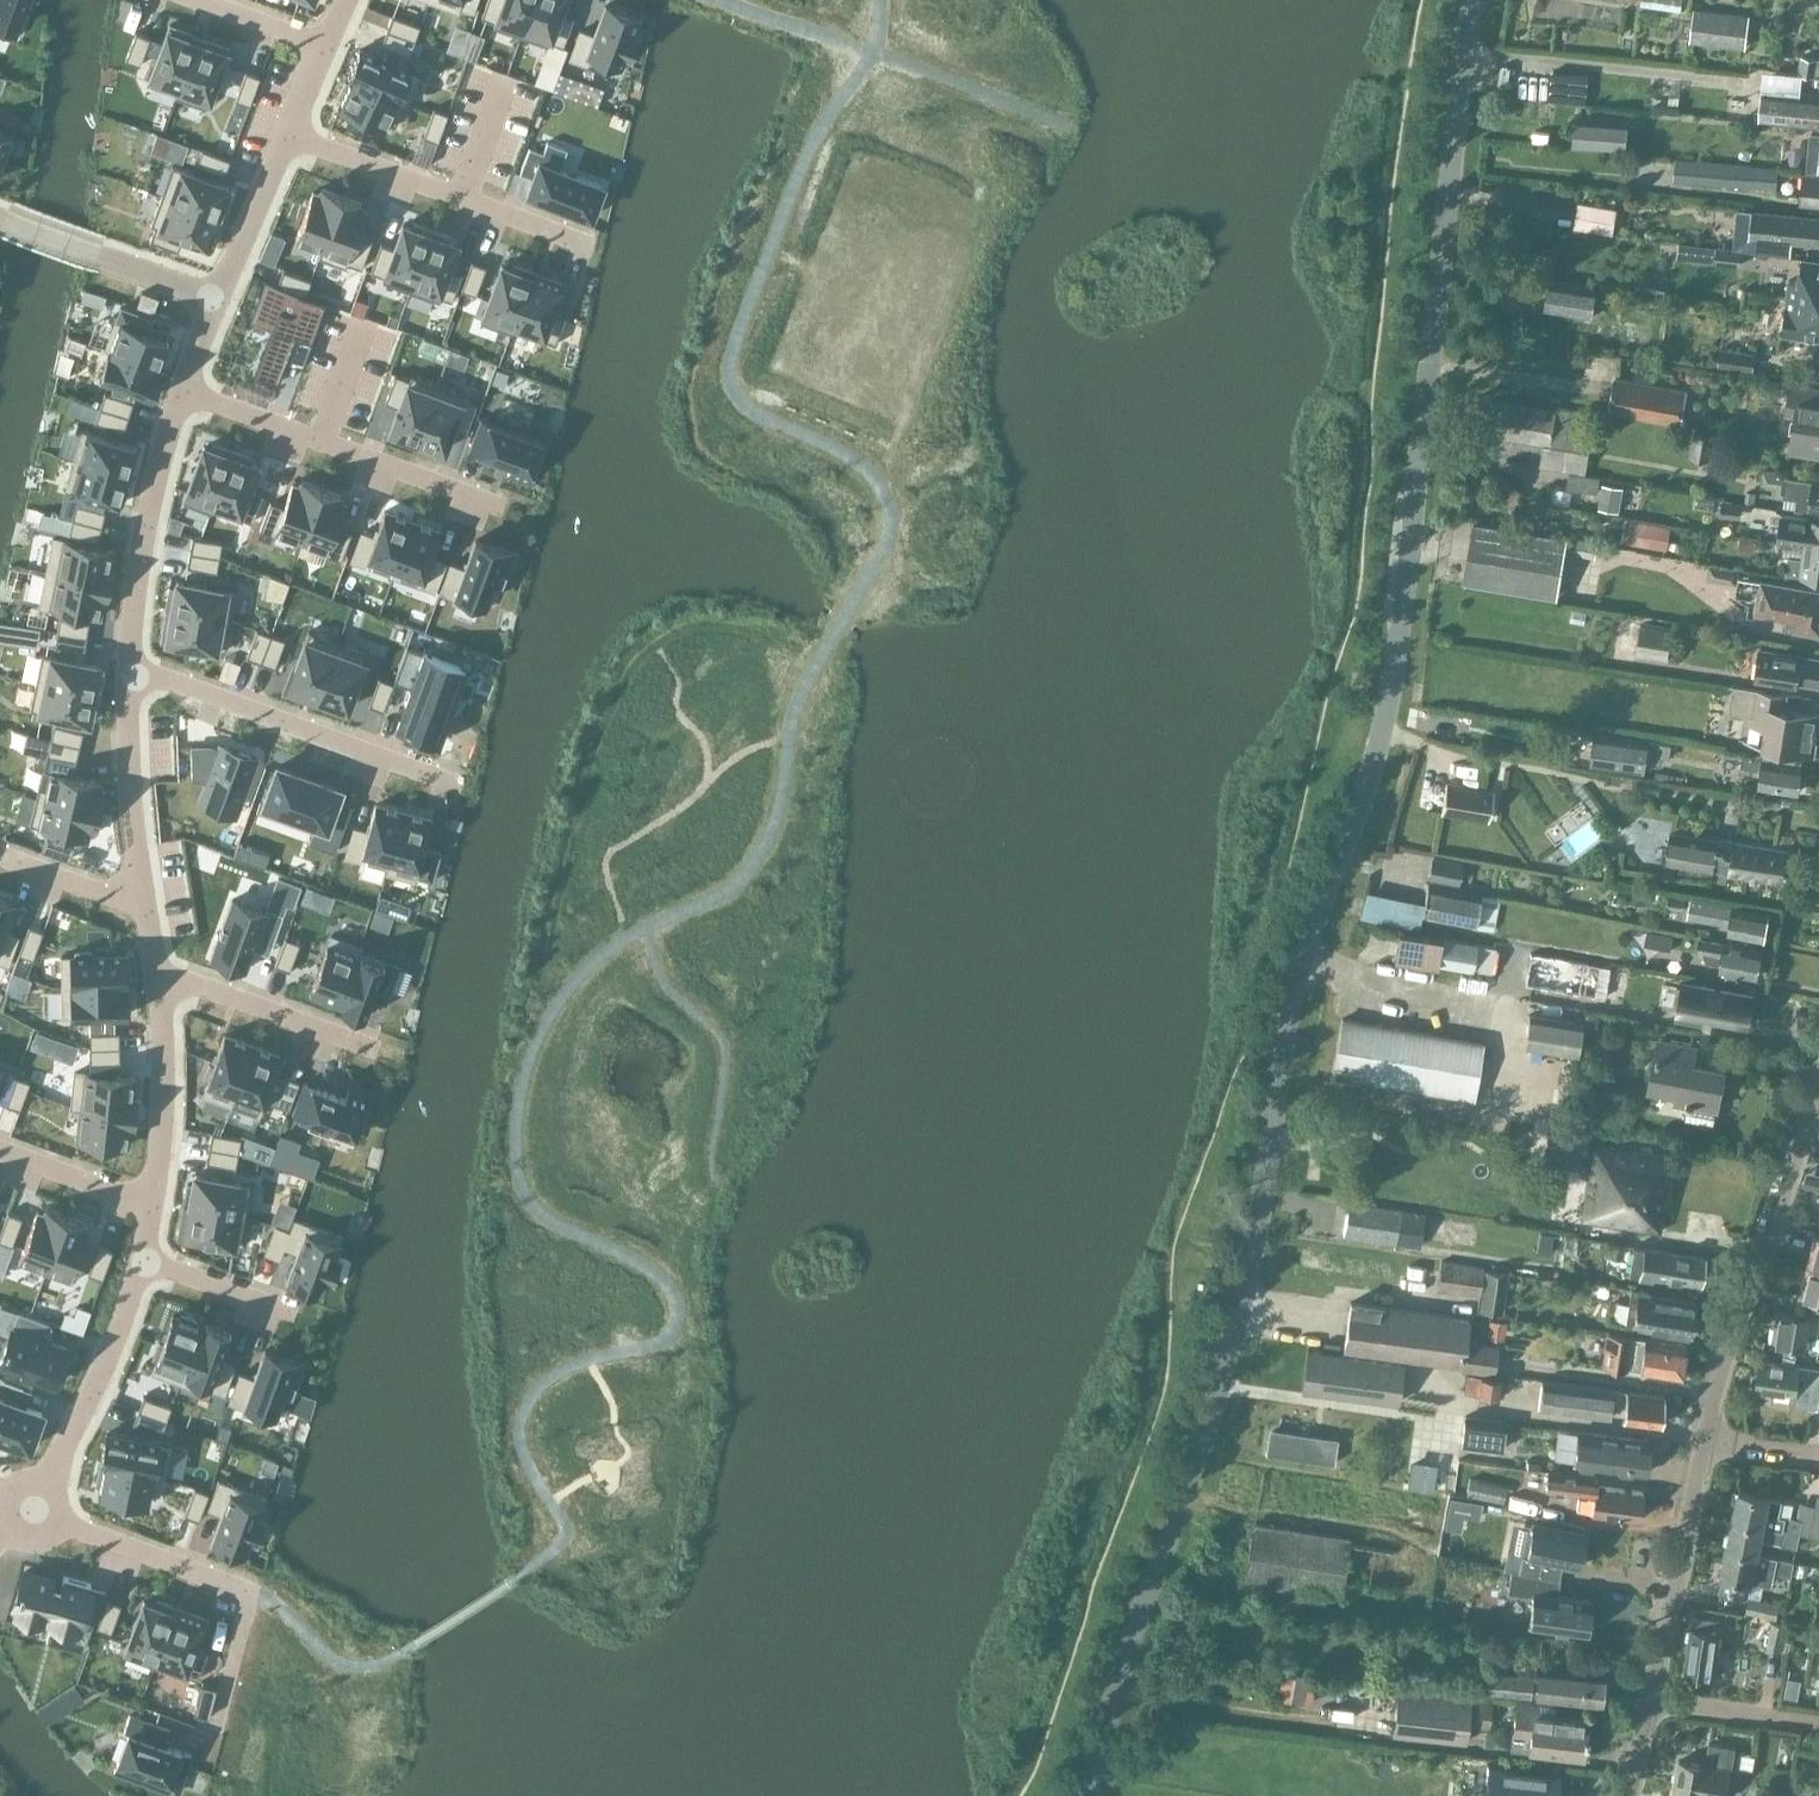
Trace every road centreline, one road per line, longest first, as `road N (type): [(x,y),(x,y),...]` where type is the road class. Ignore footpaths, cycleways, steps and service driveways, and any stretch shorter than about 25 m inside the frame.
road 1 (residential): [(1090,1795),(1238,1323),(1298,974),(1389,706),(1476,0)]
road 2 (residential): [(1706,1441),(1818,1079)]
road 3 (residential): [(216,1724),(251,1589),(36,1510)]
road 4 (residential): [(512,511),(175,386)]
road 5 (residential): [(453,781),(115,664)]
road 6 (residential): [(580,239),(286,132)]
road 7 (residential): [(115,664),(131,517),(175,386)]
road 8 (residential): [(36,1510),(107,1365),(144,1257)]
road 9 (residential): [(1651,1703),(1706,1441)]
road 10 (residential): [(143,906),(115,664)]
road 11 (residential): [(156,1203),(164,1090),(155,968)]
road 12 (residential): [(374,1045),(155,968)]
road 13 (residential): [(210,298),(0,220)]
road 14 (residential): [(318,1322),(144,1257)]
road 15 (residential): [(210,298),(286,132)]
road 16 (residential): [(1818,1724),(1651,1703)]
road 17 (residential): [(0,1148),(156,1203)]
road 18 (residential): [(0,854),(143,906)]
road 19 (residential): [(201,0),(324,46)]

